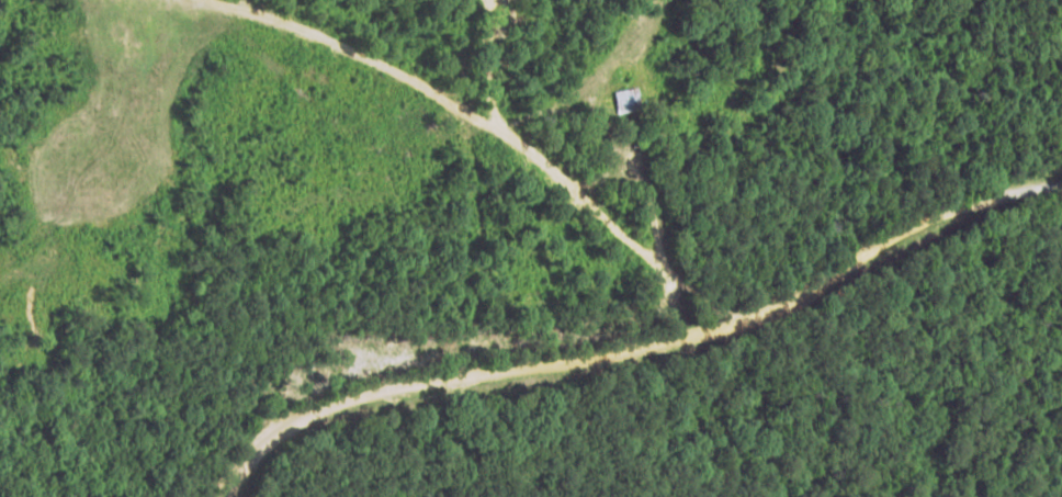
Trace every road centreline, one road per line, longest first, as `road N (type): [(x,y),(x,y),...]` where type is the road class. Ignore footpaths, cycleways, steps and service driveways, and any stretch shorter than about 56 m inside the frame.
road 1 (residential): [(1061,170),(912,237),(637,298),(474,348),(359,408),(294,496)]
road 2 (residential): [(637,298),(628,259),(430,100),(304,23),(229,0)]

